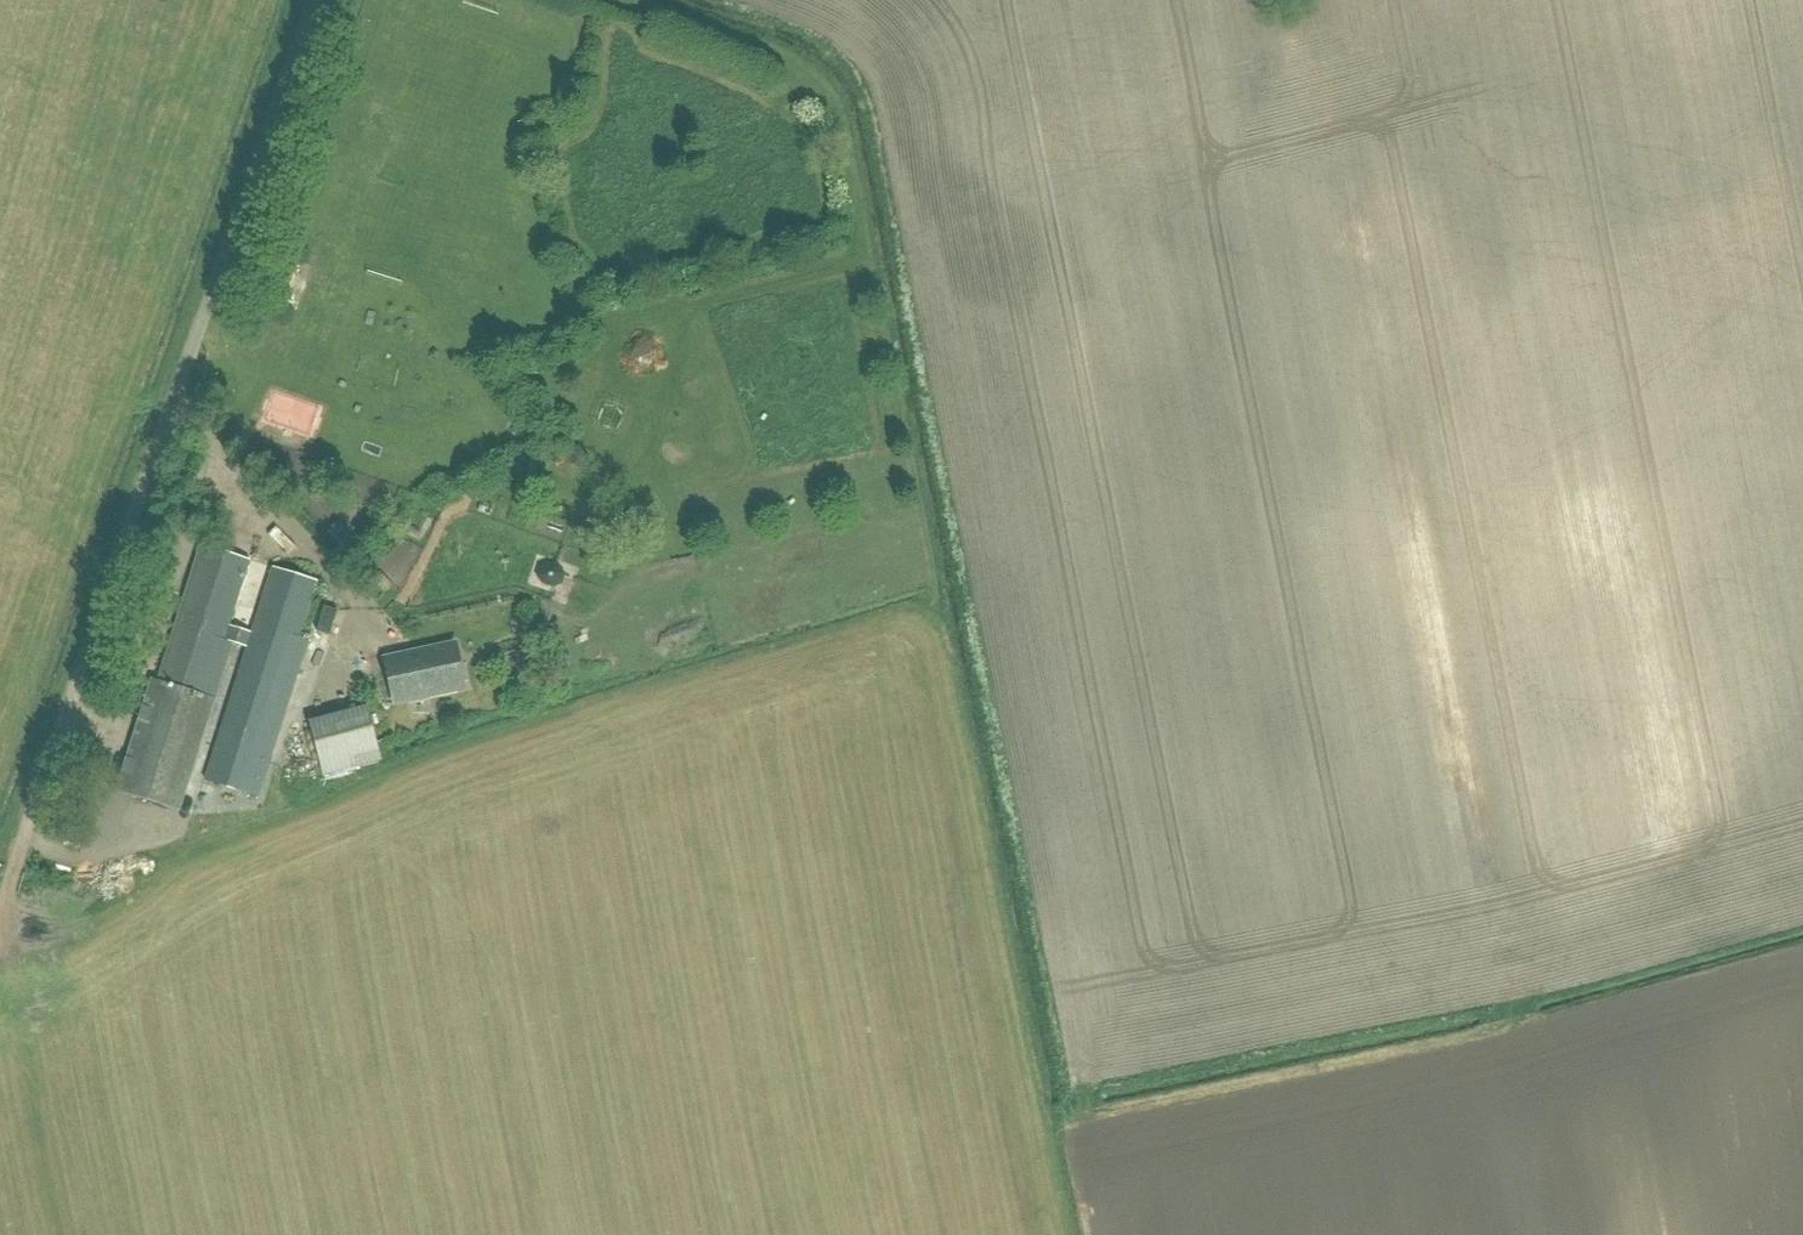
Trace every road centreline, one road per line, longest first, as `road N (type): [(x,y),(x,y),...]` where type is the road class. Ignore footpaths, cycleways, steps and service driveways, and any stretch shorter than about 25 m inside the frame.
road 1 (unclassified): [(313,0),(21,847)]

